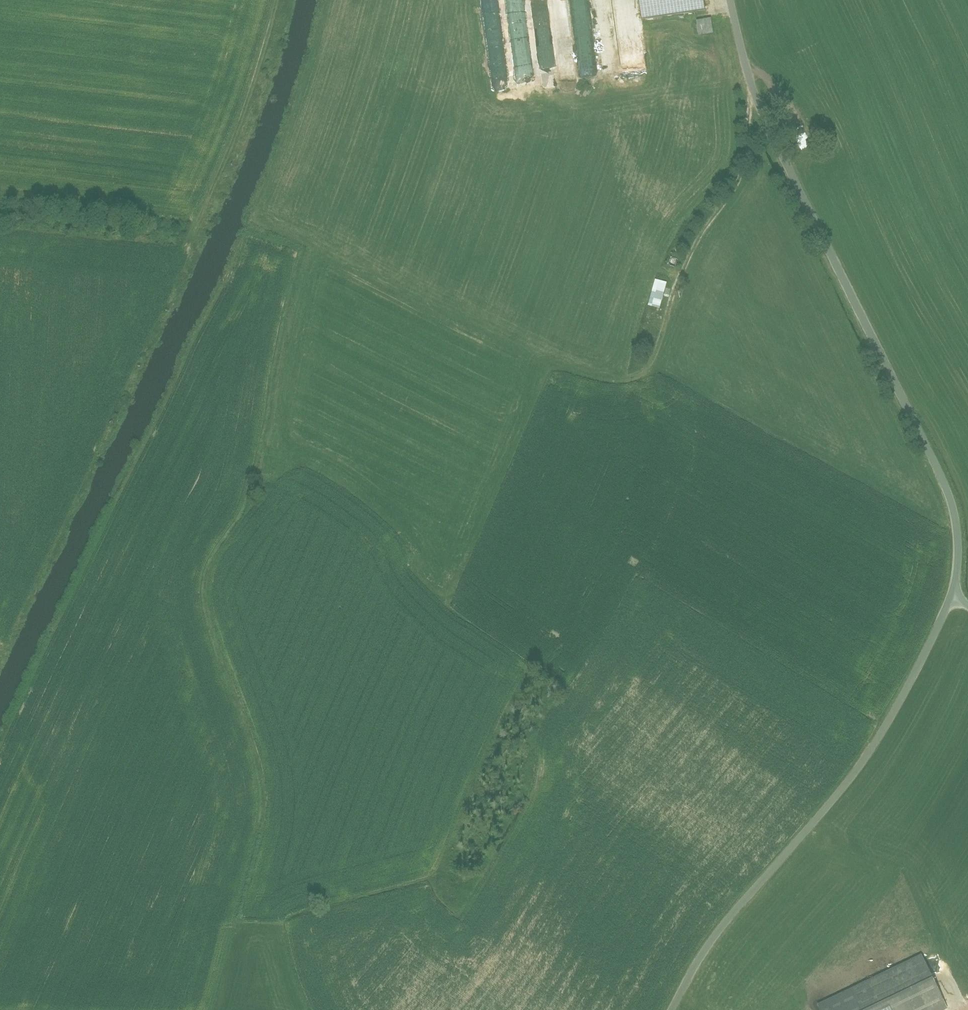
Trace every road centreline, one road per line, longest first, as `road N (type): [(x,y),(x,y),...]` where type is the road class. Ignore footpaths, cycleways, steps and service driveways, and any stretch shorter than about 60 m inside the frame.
road 1 (residential): [(953,600),(958,559),(949,499),(758,107),(727,0)]
road 2 (residential): [(671,1009),(702,955),(881,734),(953,600)]

